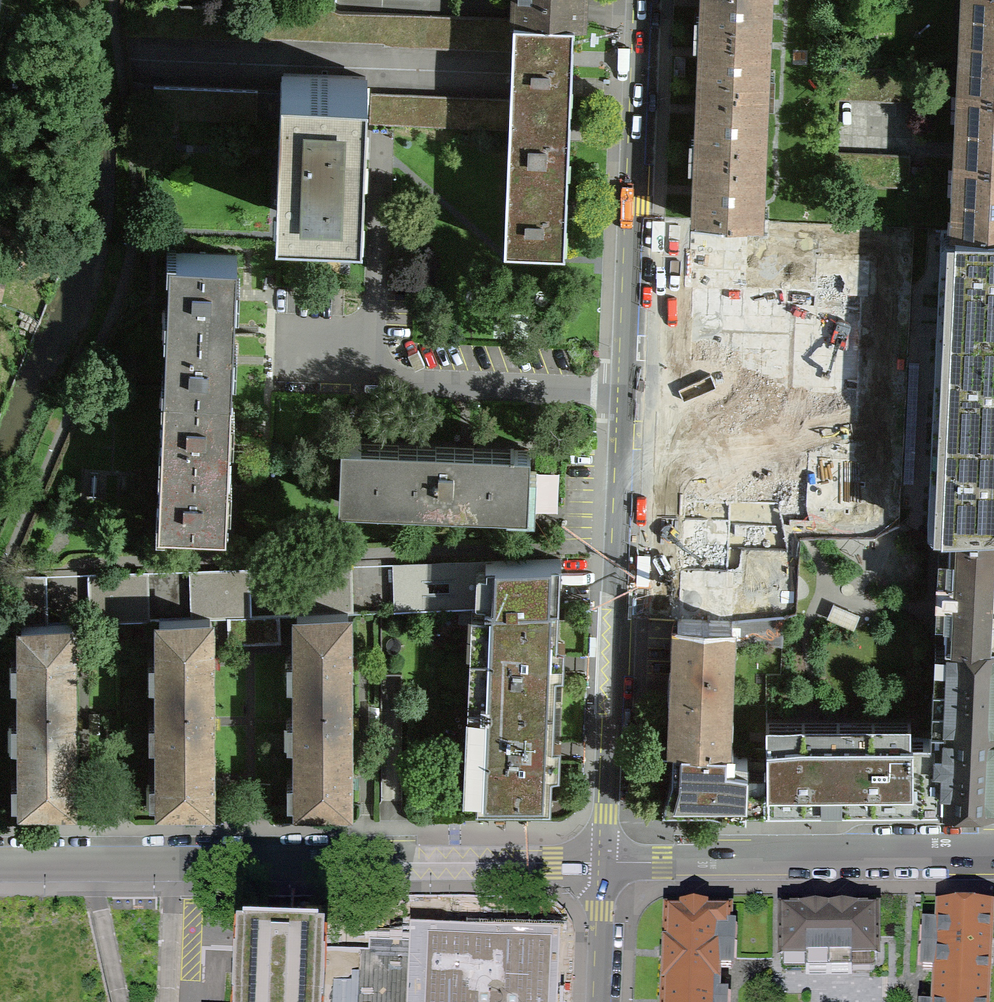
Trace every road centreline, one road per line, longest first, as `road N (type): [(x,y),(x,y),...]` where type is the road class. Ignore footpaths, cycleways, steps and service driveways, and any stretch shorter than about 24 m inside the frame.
road 1 (tertiary): [(644,0),(606,858)]
road 2 (residential): [(606,858),(0,861)]
road 3 (tertiary): [(993,854),(606,858)]
road 4 (tertiary): [(606,858),(600,1001)]

